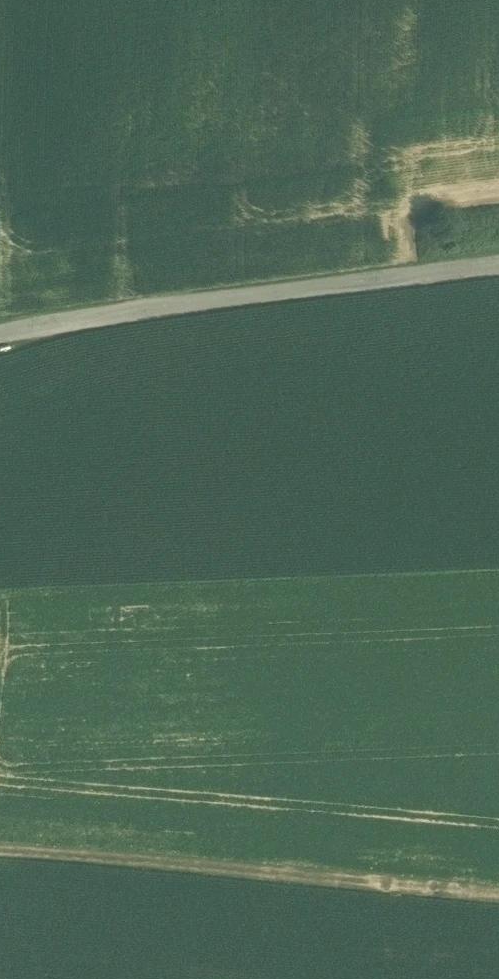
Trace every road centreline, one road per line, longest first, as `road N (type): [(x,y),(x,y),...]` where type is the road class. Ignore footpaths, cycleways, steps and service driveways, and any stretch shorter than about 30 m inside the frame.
road 1 (track): [(498,270),(0,335)]
road 2 (track): [(0,853),(498,898)]

